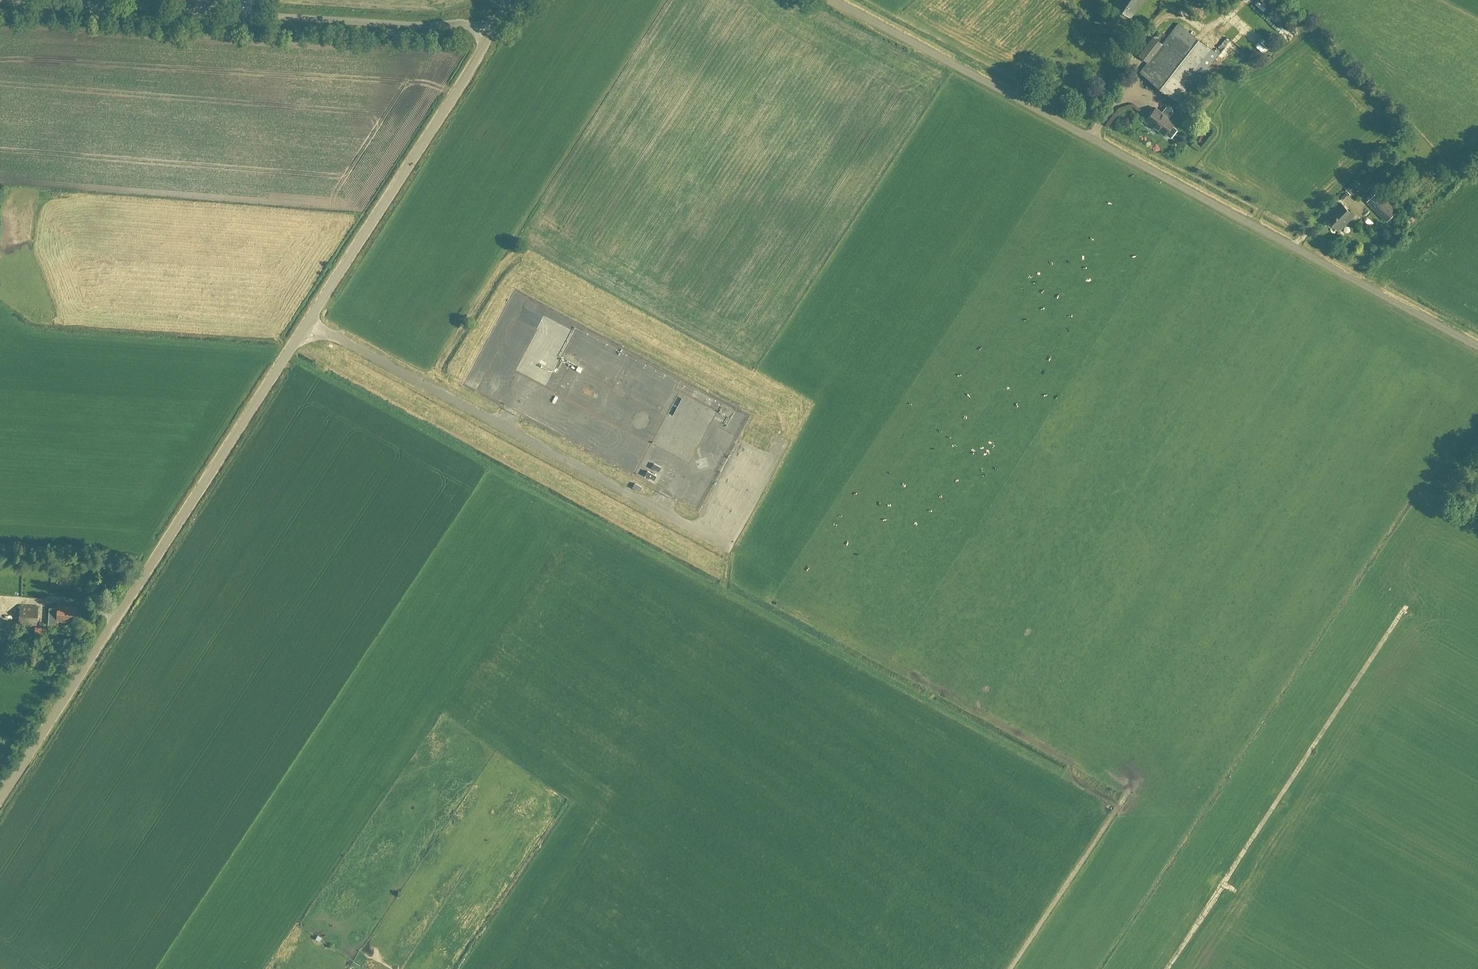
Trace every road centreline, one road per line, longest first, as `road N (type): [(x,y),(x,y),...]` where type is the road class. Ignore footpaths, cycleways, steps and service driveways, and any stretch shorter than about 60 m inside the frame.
road 1 (unclassified): [(0,799),(490,32)]
road 2 (unclassified): [(1477,348),(830,0)]
road 3 (unclassified): [(0,1),(459,24),(490,32)]
road 4 (track): [(1011,97),(1105,0)]

